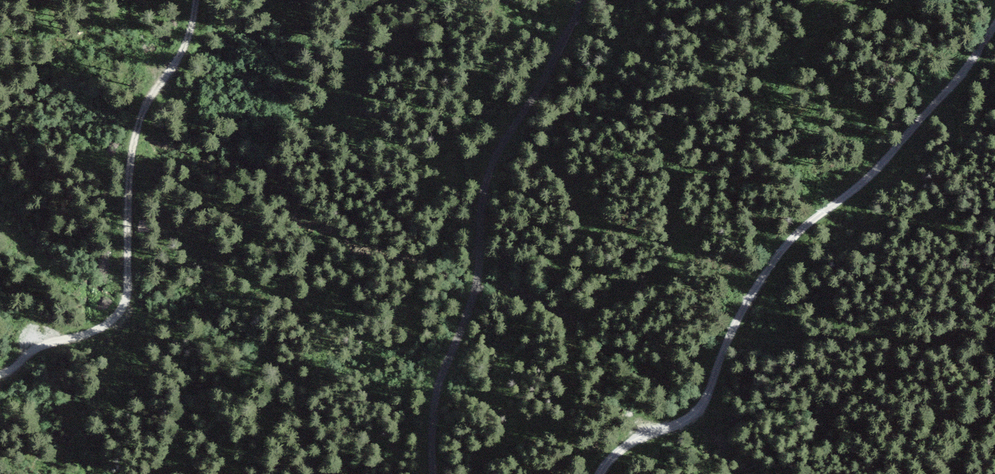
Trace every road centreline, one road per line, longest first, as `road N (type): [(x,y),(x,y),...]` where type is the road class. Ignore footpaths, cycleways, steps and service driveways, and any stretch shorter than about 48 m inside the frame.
road 1 (track): [(994,25),(877,169),(775,261),(740,314),(696,411),(620,450),(599,473)]
road 2 (track): [(433,473),(436,401),(477,285),(484,184),(582,0)]
road 3 (track): [(0,374),(37,345),(96,331),(124,309),(137,126),(189,40),(196,0)]

